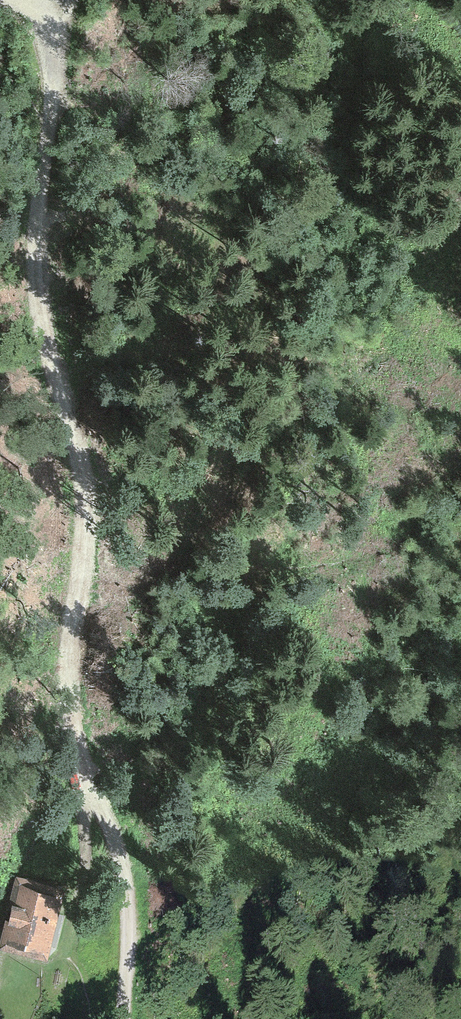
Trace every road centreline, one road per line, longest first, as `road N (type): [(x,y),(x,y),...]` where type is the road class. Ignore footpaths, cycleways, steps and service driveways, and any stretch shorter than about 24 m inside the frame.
road 1 (track): [(66,52),(37,230),(38,292),(87,492),(69,716),(129,882),(126,1018)]
road 2 (track): [(85,770),(86,876),(63,954)]

